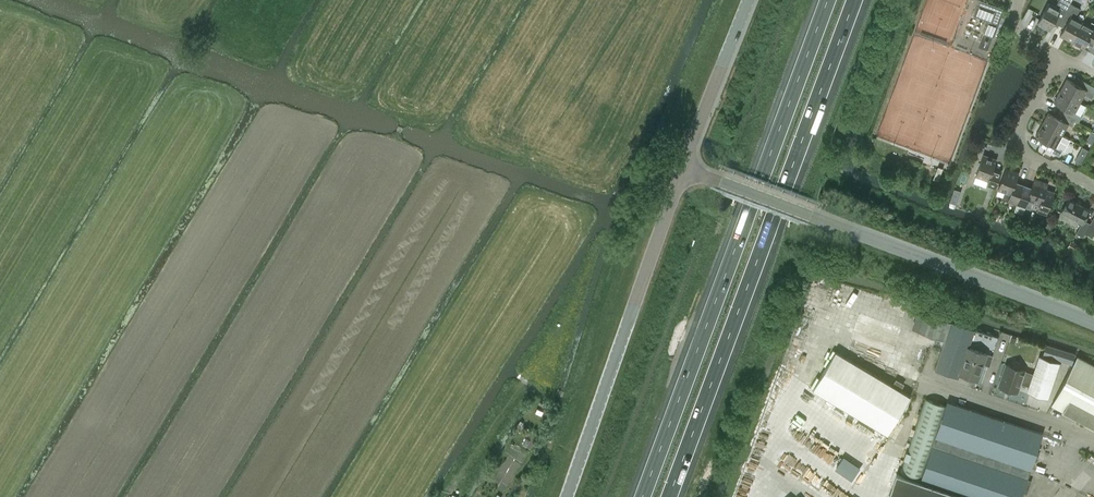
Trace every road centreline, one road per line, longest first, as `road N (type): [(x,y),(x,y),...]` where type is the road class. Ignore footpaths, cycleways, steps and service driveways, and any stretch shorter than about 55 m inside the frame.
road 1 (motorway): [(828,0),(642,496)]
road 2 (motorway): [(669,496),(854,0)]
road 3 (tertiary): [(1093,322),(683,167)]
road 4 (tertiary): [(566,496),(683,167)]
road 5 (residential): [(1093,193),(1013,151),(1059,56)]
road 6 (unclassified): [(1093,445),(1061,425),(925,379)]
road 7 (tertiary): [(683,167),(747,0)]

